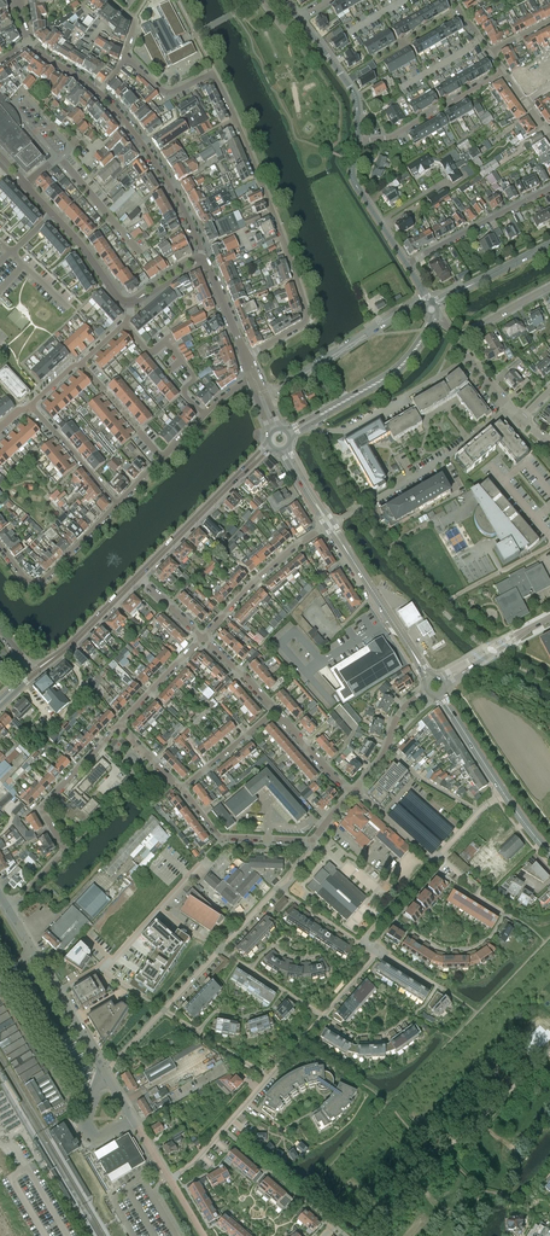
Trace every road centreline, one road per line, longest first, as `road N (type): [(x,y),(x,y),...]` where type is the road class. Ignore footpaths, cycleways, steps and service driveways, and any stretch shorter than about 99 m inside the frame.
road 1 (residential): [(246,358),(306,320),(273,210),(214,73),(164,91),(127,57)]
road 2 (residential): [(6,905),(61,852),(42,809),(118,724)]
road 3 (residential): [(201,261),(173,189),(99,93)]
road 4 (residential): [(329,525),(493,420)]
road 5 (residential): [(262,399),(427,298)]
road 6 (residential): [(308,422),(313,430),(346,431),(440,376),(460,346)]
road 7 (tertiary): [(138,576),(269,446)]
road 8 (tertiary): [(430,677),(329,525)]
road 9 (tertiary): [(308,422),(392,374),(436,319),(432,310)]
road 10 (residential): [(203,637),(255,580),(329,525)]
road 11 (residential): [(117,503),(44,581),(27,581),(0,546)]
road 12 (residential): [(356,142),(391,137),(503,74)]
road 13 (residential): [(137,249),(62,158),(25,185)]
road 14 (residential): [(405,263),(549,187)]
road 15 (residential): [(129,302),(25,185)]
road 16 (tertiary): [(356,142),(356,98),(299,18)]
road 17 (tertiary): [(35,672),(138,576)]
road 18 (residential): [(169,1178),(269,1079)]
road 19 (residential): [(322,1016),(355,1034),(385,1035),(437,987)]
road 20 (tertiary): [(405,263),(352,176),(356,142)]
road 21 (tertiary): [(432,310),(549,243)]
road 22 (residential): [(58,994),(112,961),(159,910)]
road 23 (residential): [(117,503),(30,405)]
road 24 (residential): [(395,922),(453,948),(489,937),(506,914)]
road 25 (residential): [(118,724),(203,637)]
road 26 (residential): [(445,681),(549,620)]
road 27 (residential): [(104,1071),(86,1124),(96,1142),(134,1120)]

